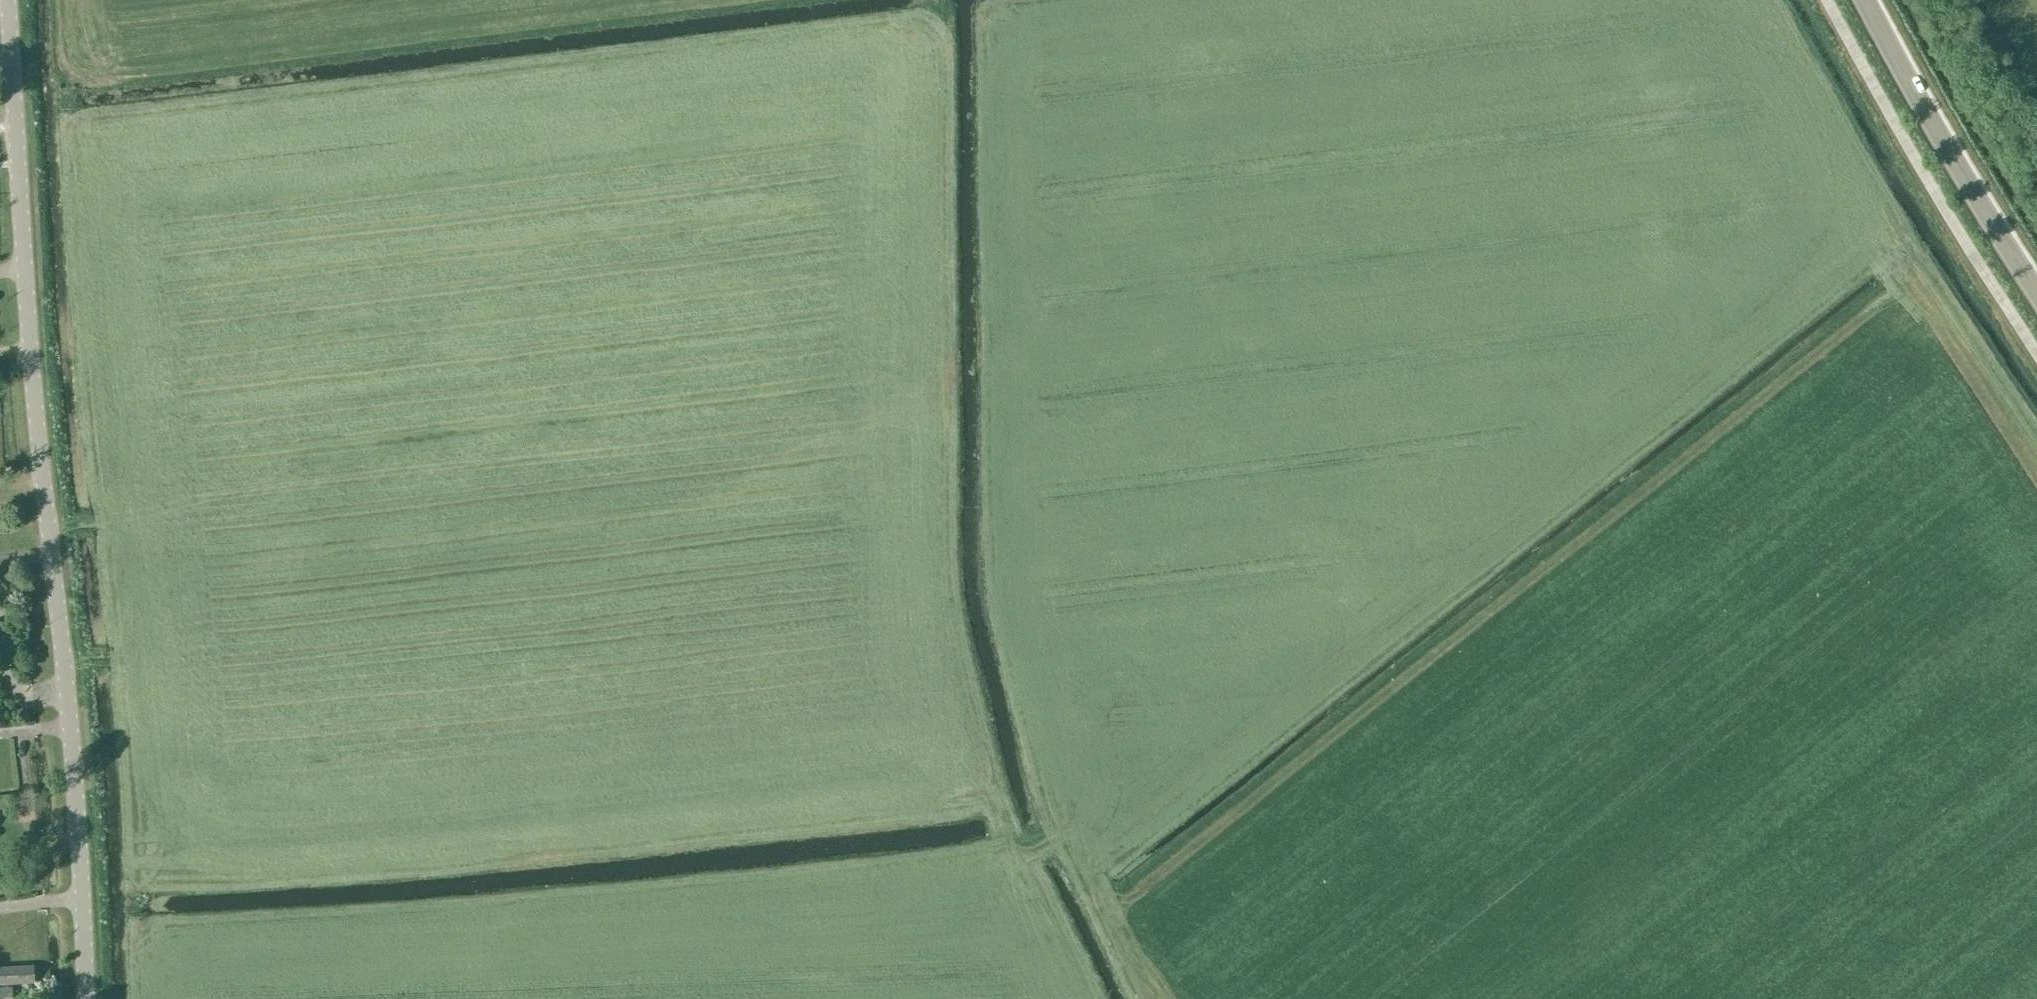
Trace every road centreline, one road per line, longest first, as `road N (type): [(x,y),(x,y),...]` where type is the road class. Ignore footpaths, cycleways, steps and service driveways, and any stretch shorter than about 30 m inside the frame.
road 1 (tertiary): [(87,998),(11,0)]
road 2 (secondary): [(2036,295),(1980,211),(1866,0)]

